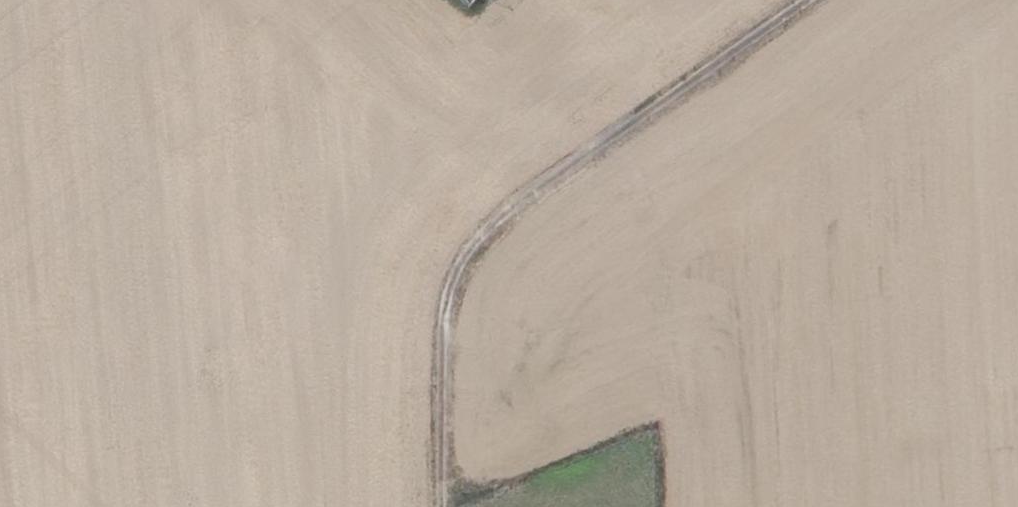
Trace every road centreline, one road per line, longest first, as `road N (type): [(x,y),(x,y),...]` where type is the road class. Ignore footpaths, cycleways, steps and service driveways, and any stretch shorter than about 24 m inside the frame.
road 1 (track): [(821,0),(497,229),(462,276),(445,349),(448,506)]

